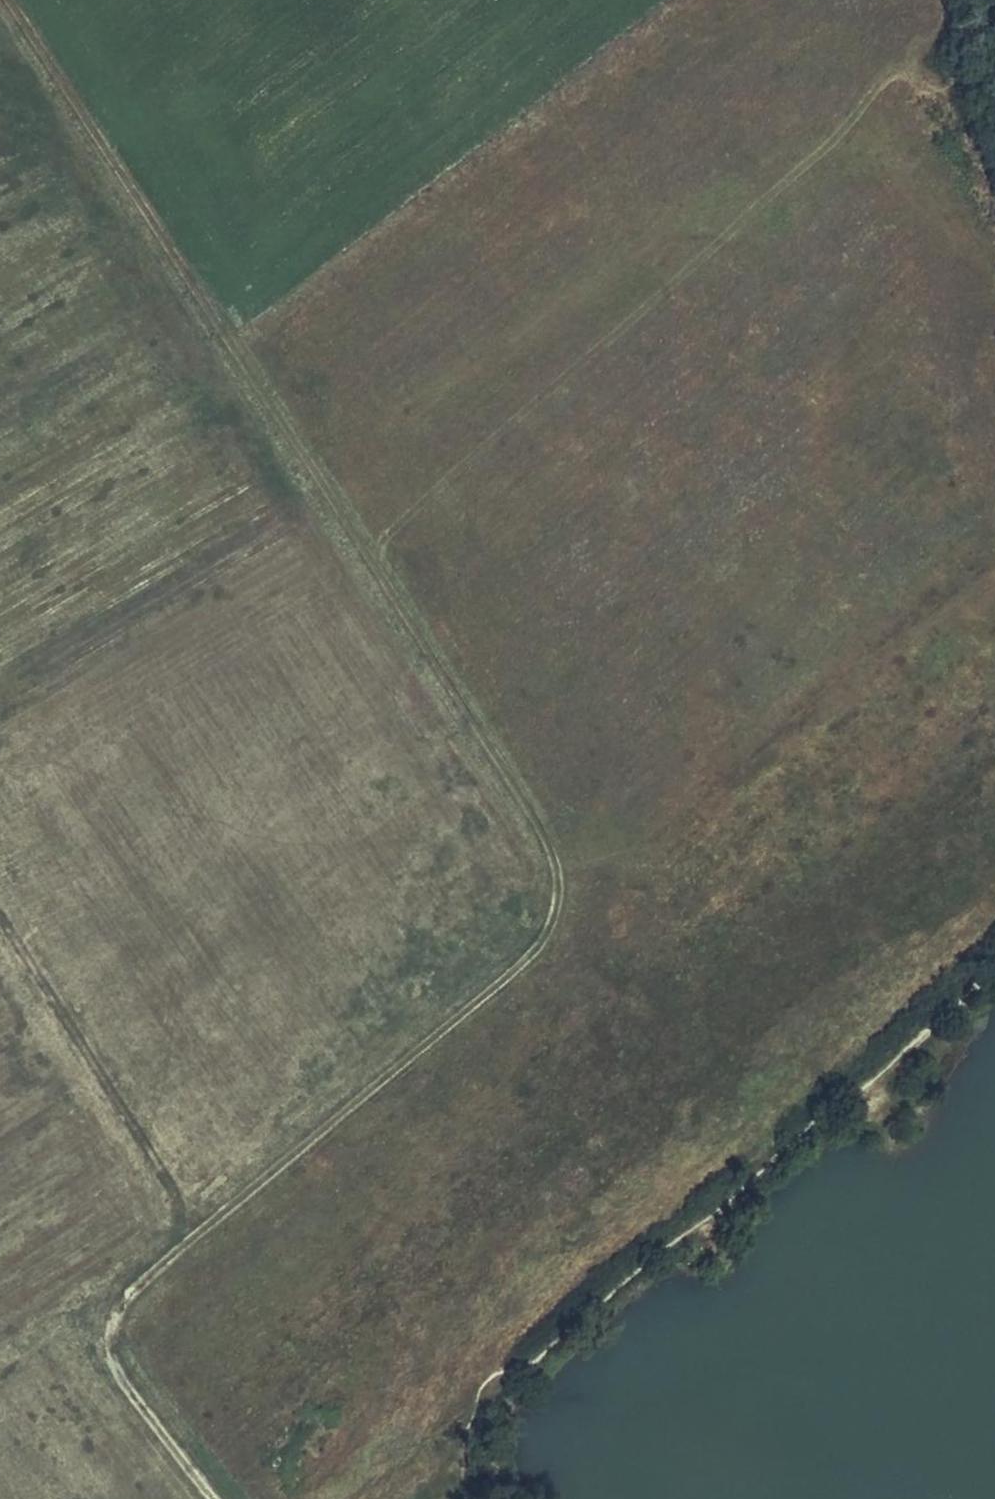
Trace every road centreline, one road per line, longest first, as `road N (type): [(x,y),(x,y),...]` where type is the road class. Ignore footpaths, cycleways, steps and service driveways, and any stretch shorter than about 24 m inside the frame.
road 1 (track): [(7,0),(310,469),(553,862),(558,889),(555,920),(535,944),(122,1289),(108,1318),(107,1349),(215,1498)]
road 2 (track): [(177,1244),(181,1206),(0,918)]

